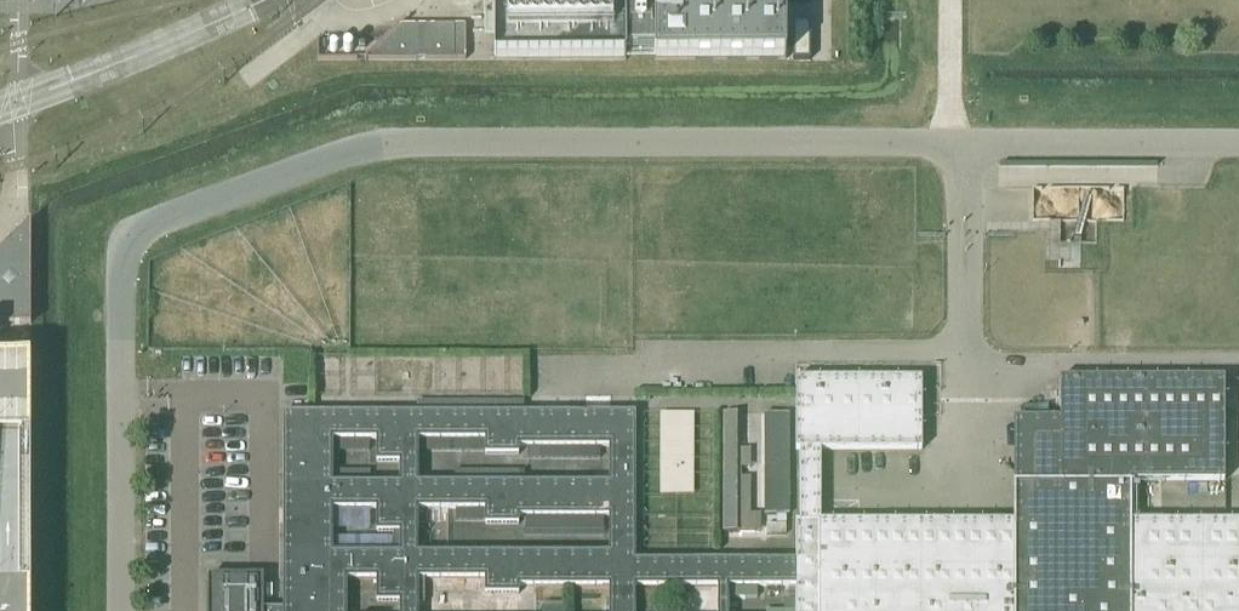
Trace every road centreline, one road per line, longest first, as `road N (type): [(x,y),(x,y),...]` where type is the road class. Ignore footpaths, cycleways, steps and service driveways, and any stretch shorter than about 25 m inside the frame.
road 1 (unclassified): [(121,610),(121,247),(129,235),(384,146),(1238,144)]

